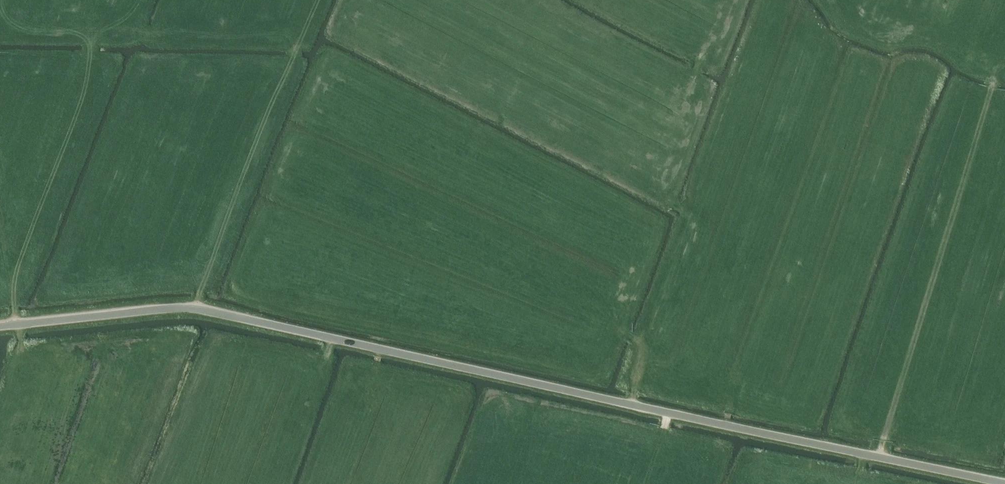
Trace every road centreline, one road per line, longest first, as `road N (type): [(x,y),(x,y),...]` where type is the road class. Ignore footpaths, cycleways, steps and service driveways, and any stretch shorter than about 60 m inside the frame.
road 1 (unclassified): [(1004,481),(192,309),(0,326)]

